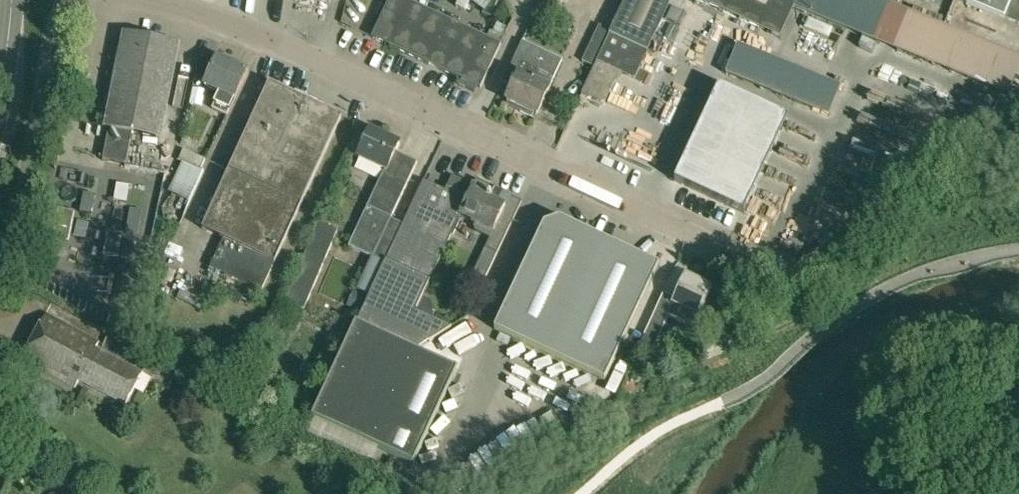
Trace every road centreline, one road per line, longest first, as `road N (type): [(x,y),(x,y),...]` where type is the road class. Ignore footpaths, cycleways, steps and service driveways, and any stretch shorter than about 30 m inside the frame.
road 1 (unclassified): [(736,250),(156,0)]
road 2 (secondary): [(0,158),(14,0)]

